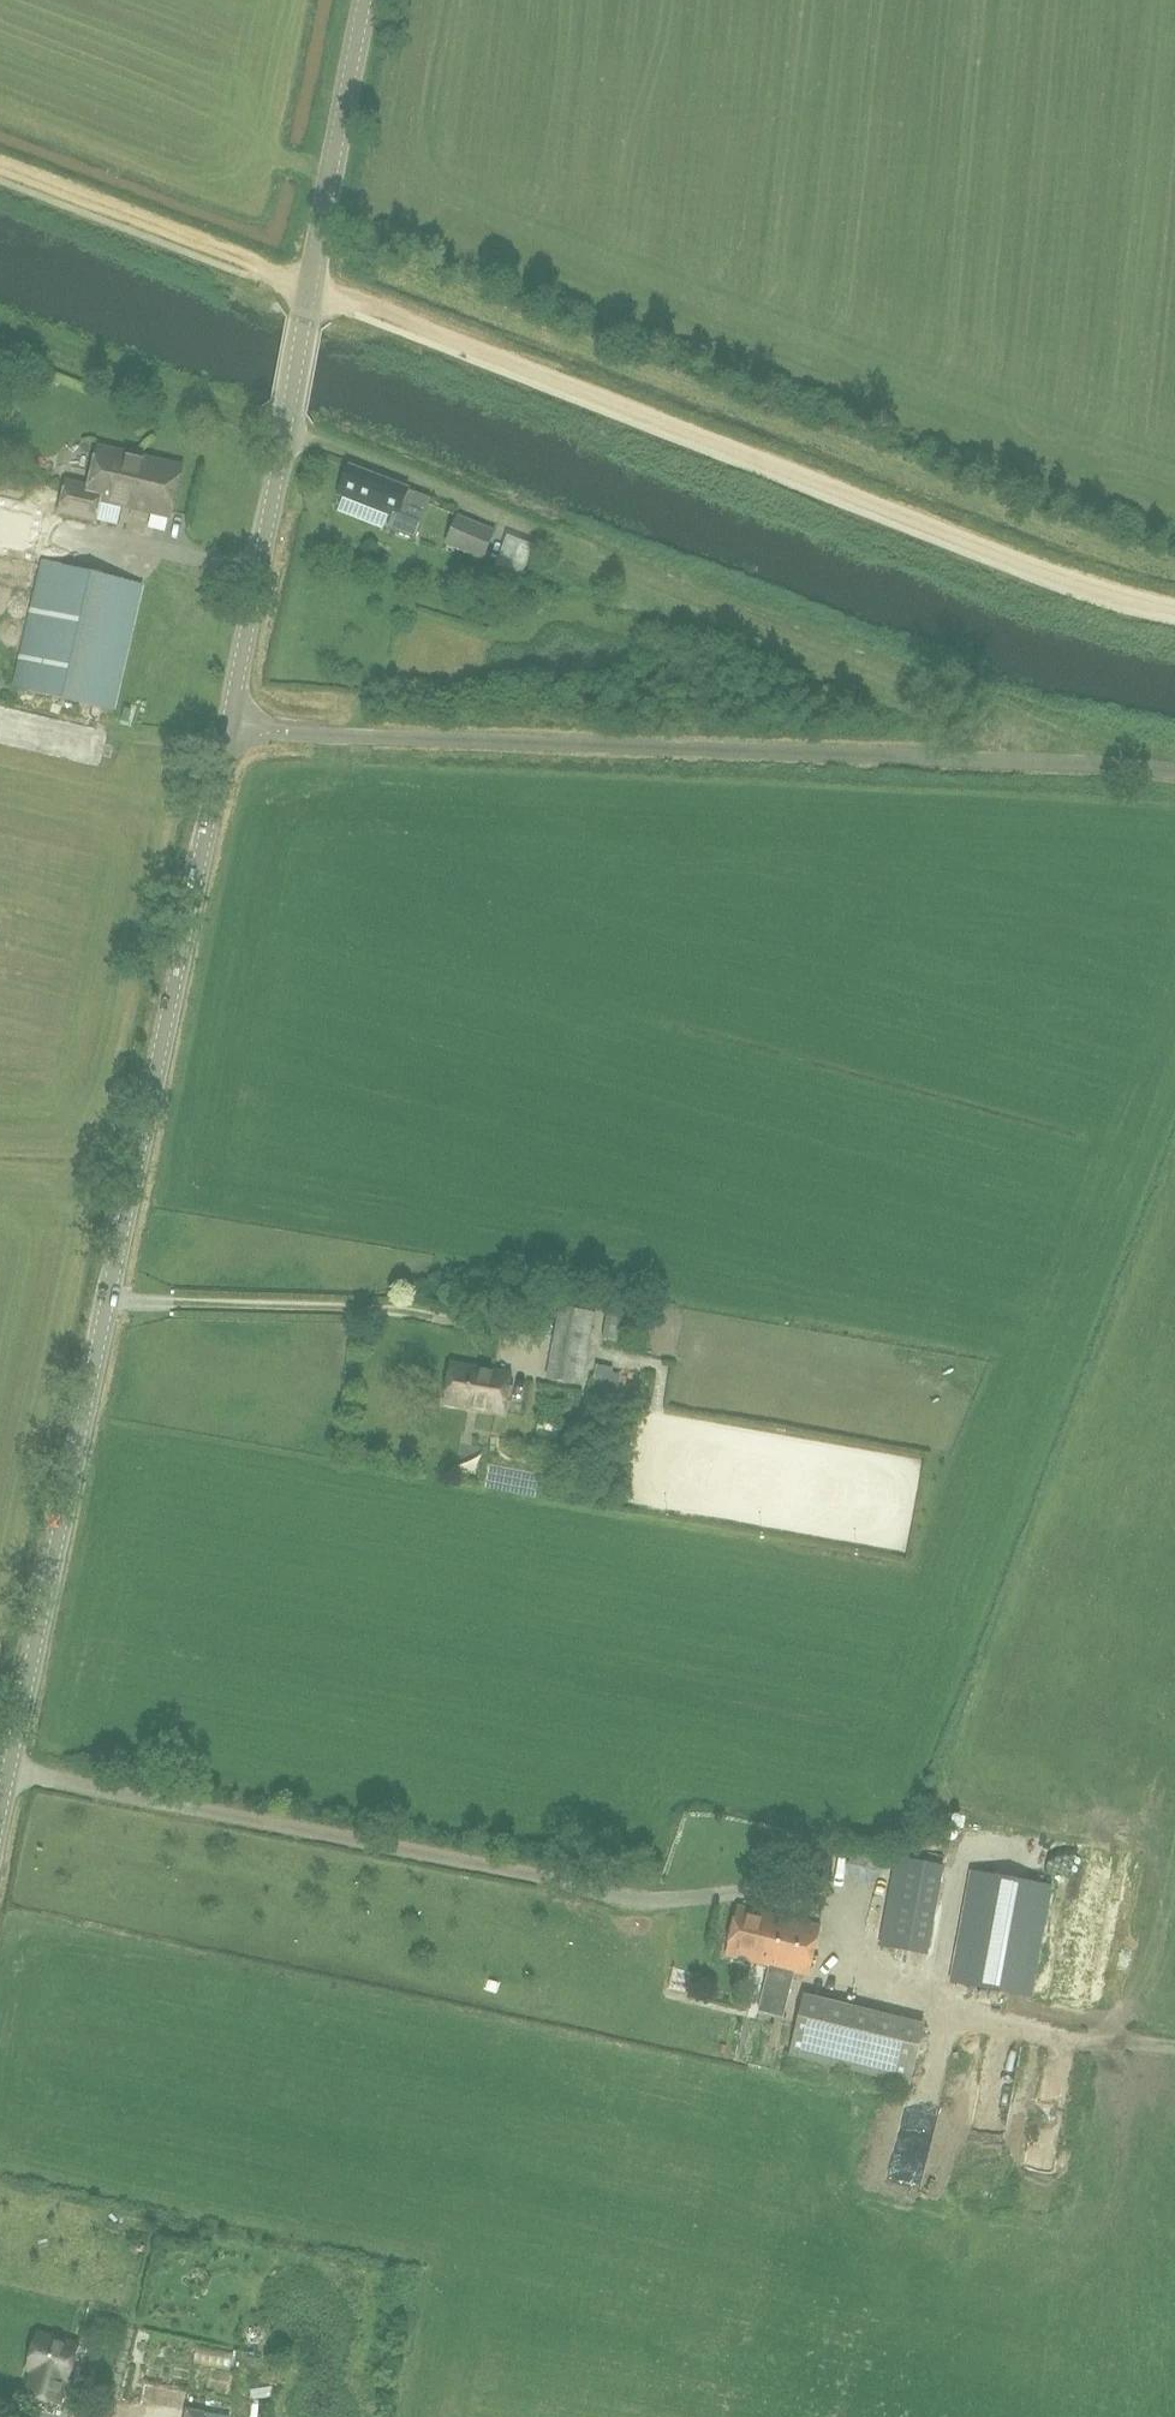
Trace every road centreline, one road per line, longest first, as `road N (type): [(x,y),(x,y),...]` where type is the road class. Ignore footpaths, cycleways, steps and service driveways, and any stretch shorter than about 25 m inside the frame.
road 1 (tertiary): [(0,1816),(228,732)]
road 2 (unclassified): [(228,732),(1174,771)]
road 3 (track): [(1174,608),(352,300)]
road 4 (tertiary): [(228,732),(311,285)]
road 5 (track): [(0,166),(311,285)]
road 6 (tertiary): [(311,285),(362,0)]

